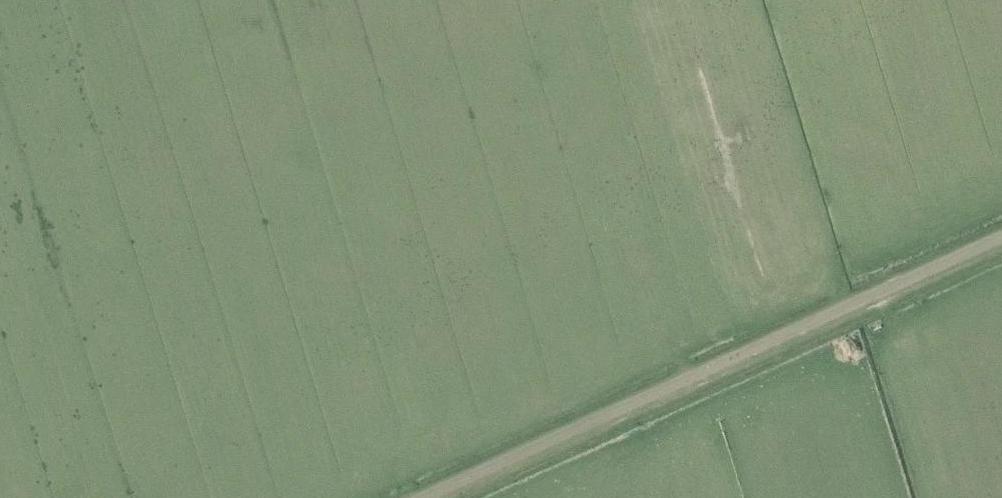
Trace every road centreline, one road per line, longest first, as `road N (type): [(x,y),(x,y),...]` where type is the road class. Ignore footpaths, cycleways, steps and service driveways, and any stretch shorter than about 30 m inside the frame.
road 1 (unclassified): [(428,497),(1001,244)]

